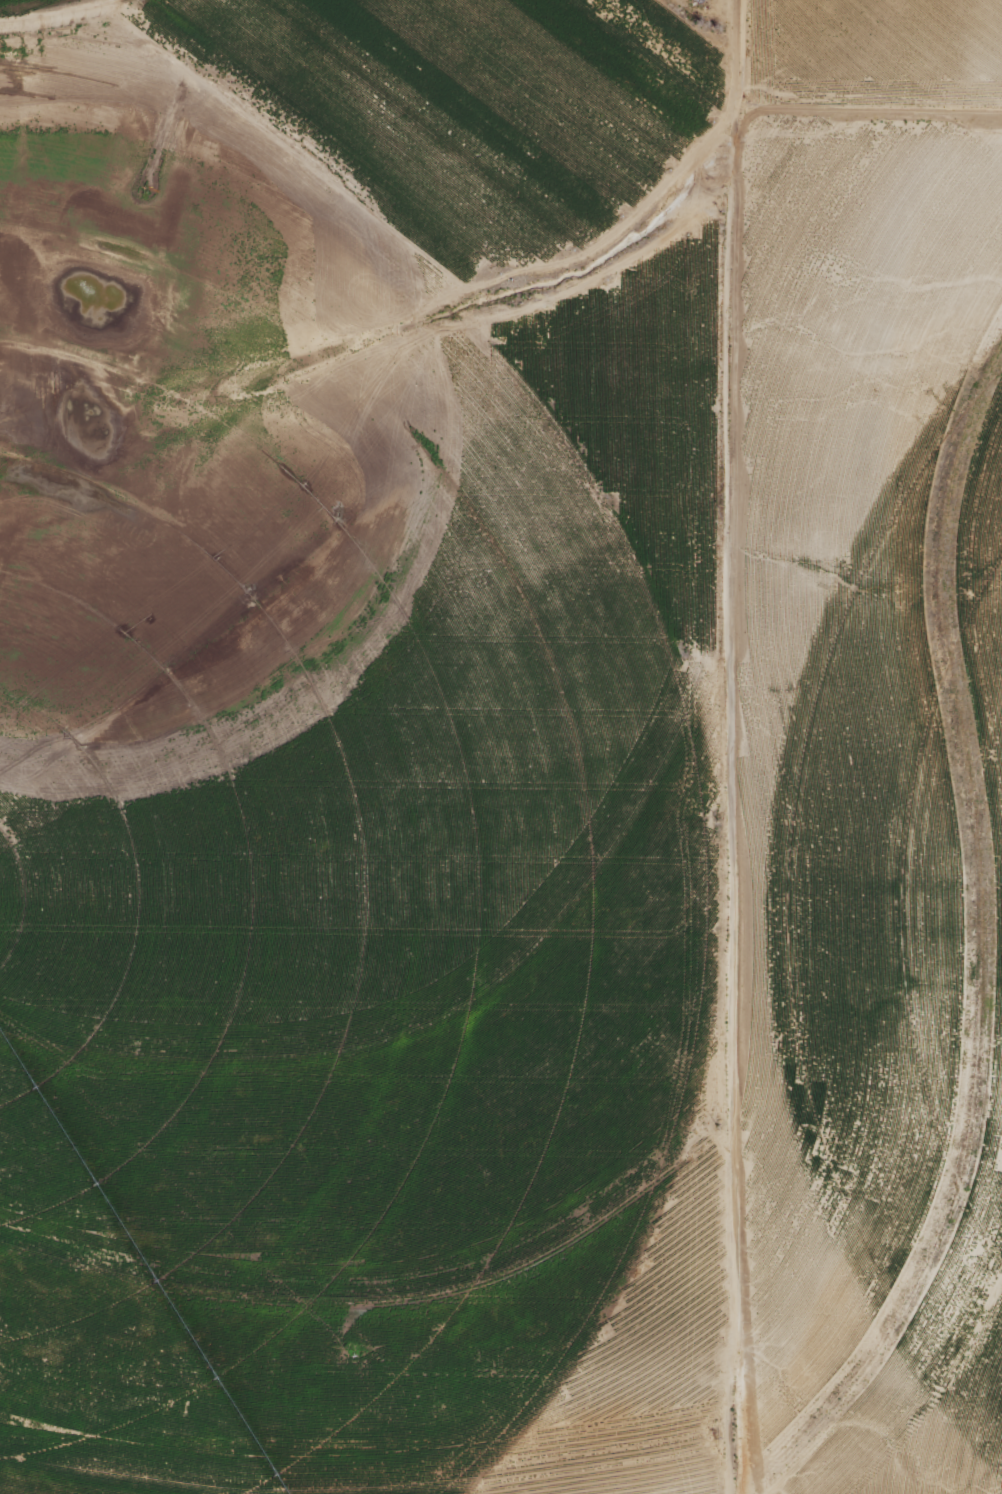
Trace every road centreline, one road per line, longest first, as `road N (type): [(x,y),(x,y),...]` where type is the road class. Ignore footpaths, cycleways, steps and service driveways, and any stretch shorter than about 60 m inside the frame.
road 1 (track): [(712,1493),(727,0)]

